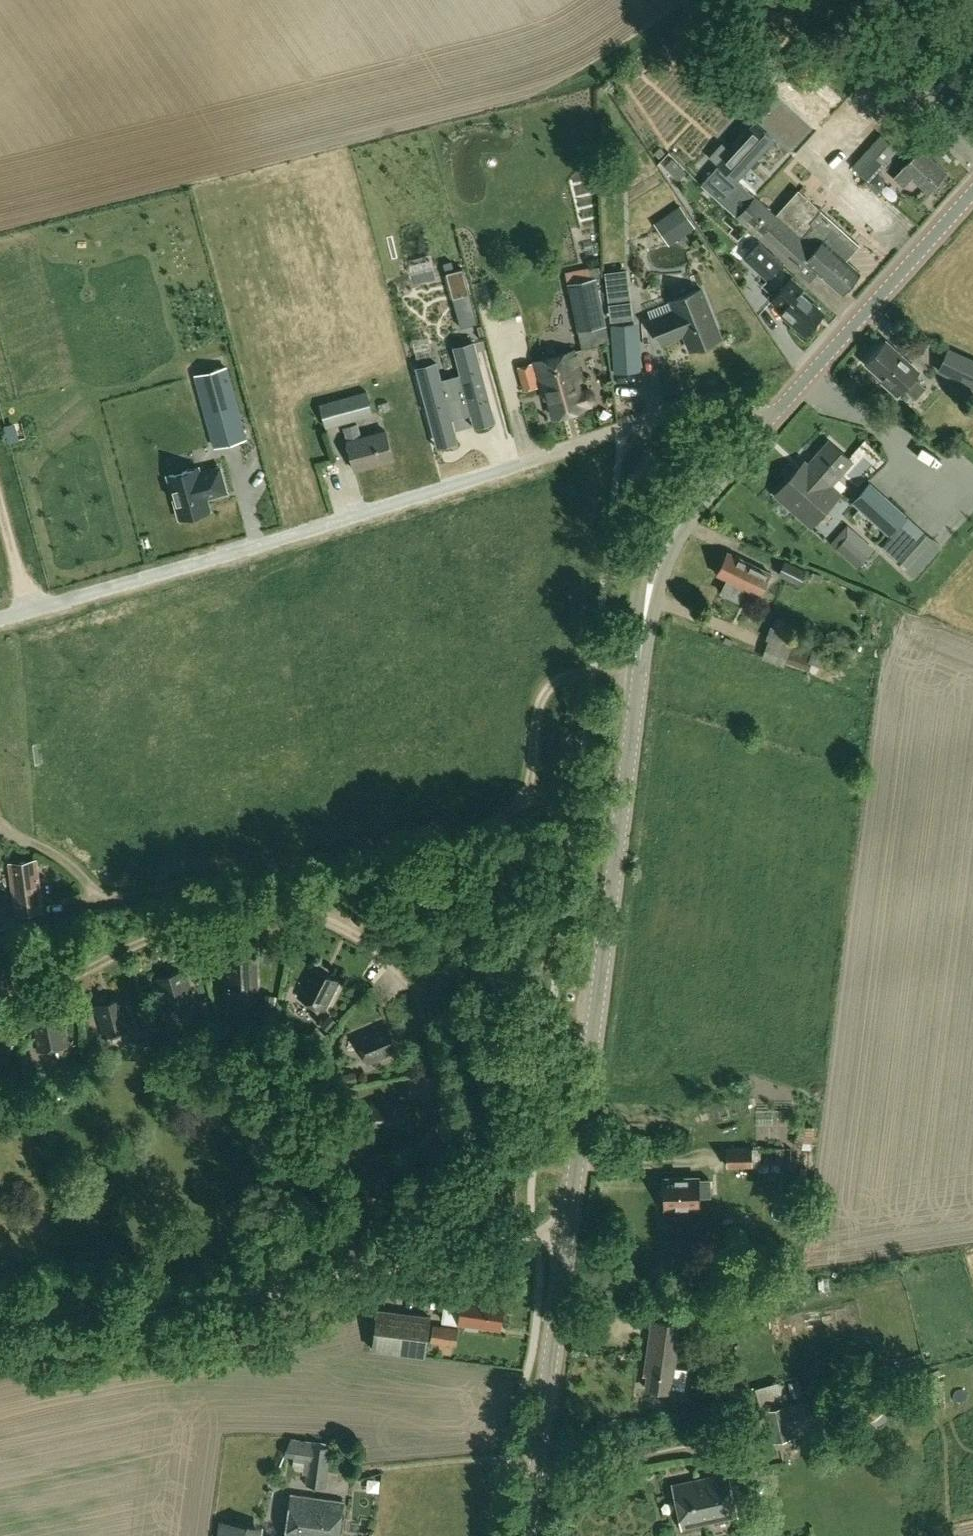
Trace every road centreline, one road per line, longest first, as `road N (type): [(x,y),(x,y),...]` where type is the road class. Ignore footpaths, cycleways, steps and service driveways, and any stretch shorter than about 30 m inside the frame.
road 1 (tertiary): [(573,1222),(656,564),(772,415)]
road 2 (unclassified): [(0,620),(353,519),(662,410),(713,399),(772,415)]
road 3 (unclassified): [(0,1354),(573,1222)]
road 4 (tertiary): [(532,1535),(573,1222)]
road 5 (tertiary): [(772,415),(972,191)]

